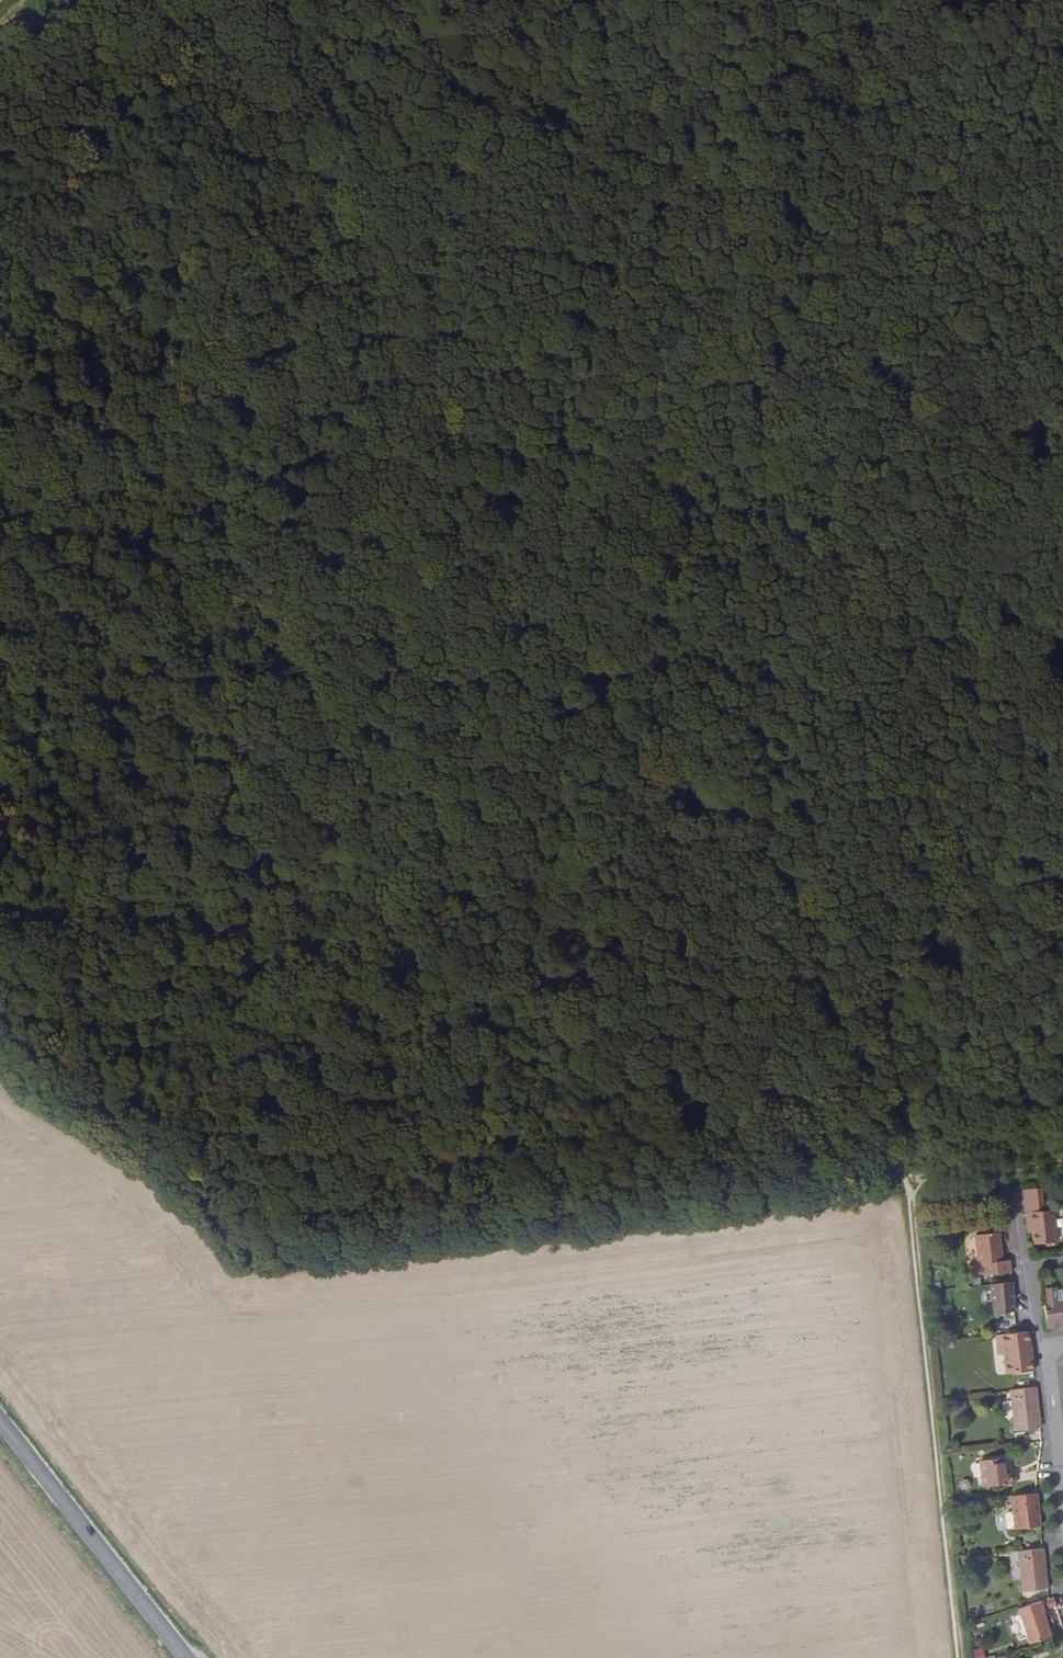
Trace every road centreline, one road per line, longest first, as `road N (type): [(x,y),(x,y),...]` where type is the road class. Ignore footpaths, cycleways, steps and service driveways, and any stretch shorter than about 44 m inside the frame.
road 1 (unclassified): [(777,0),(902,1182)]
road 2 (secondary): [(0,1420),(187,1657)]
road 3 (residential): [(1062,1511),(1043,1347)]
road 4 (residential): [(1014,1200),(1029,1312),(1043,1347)]

